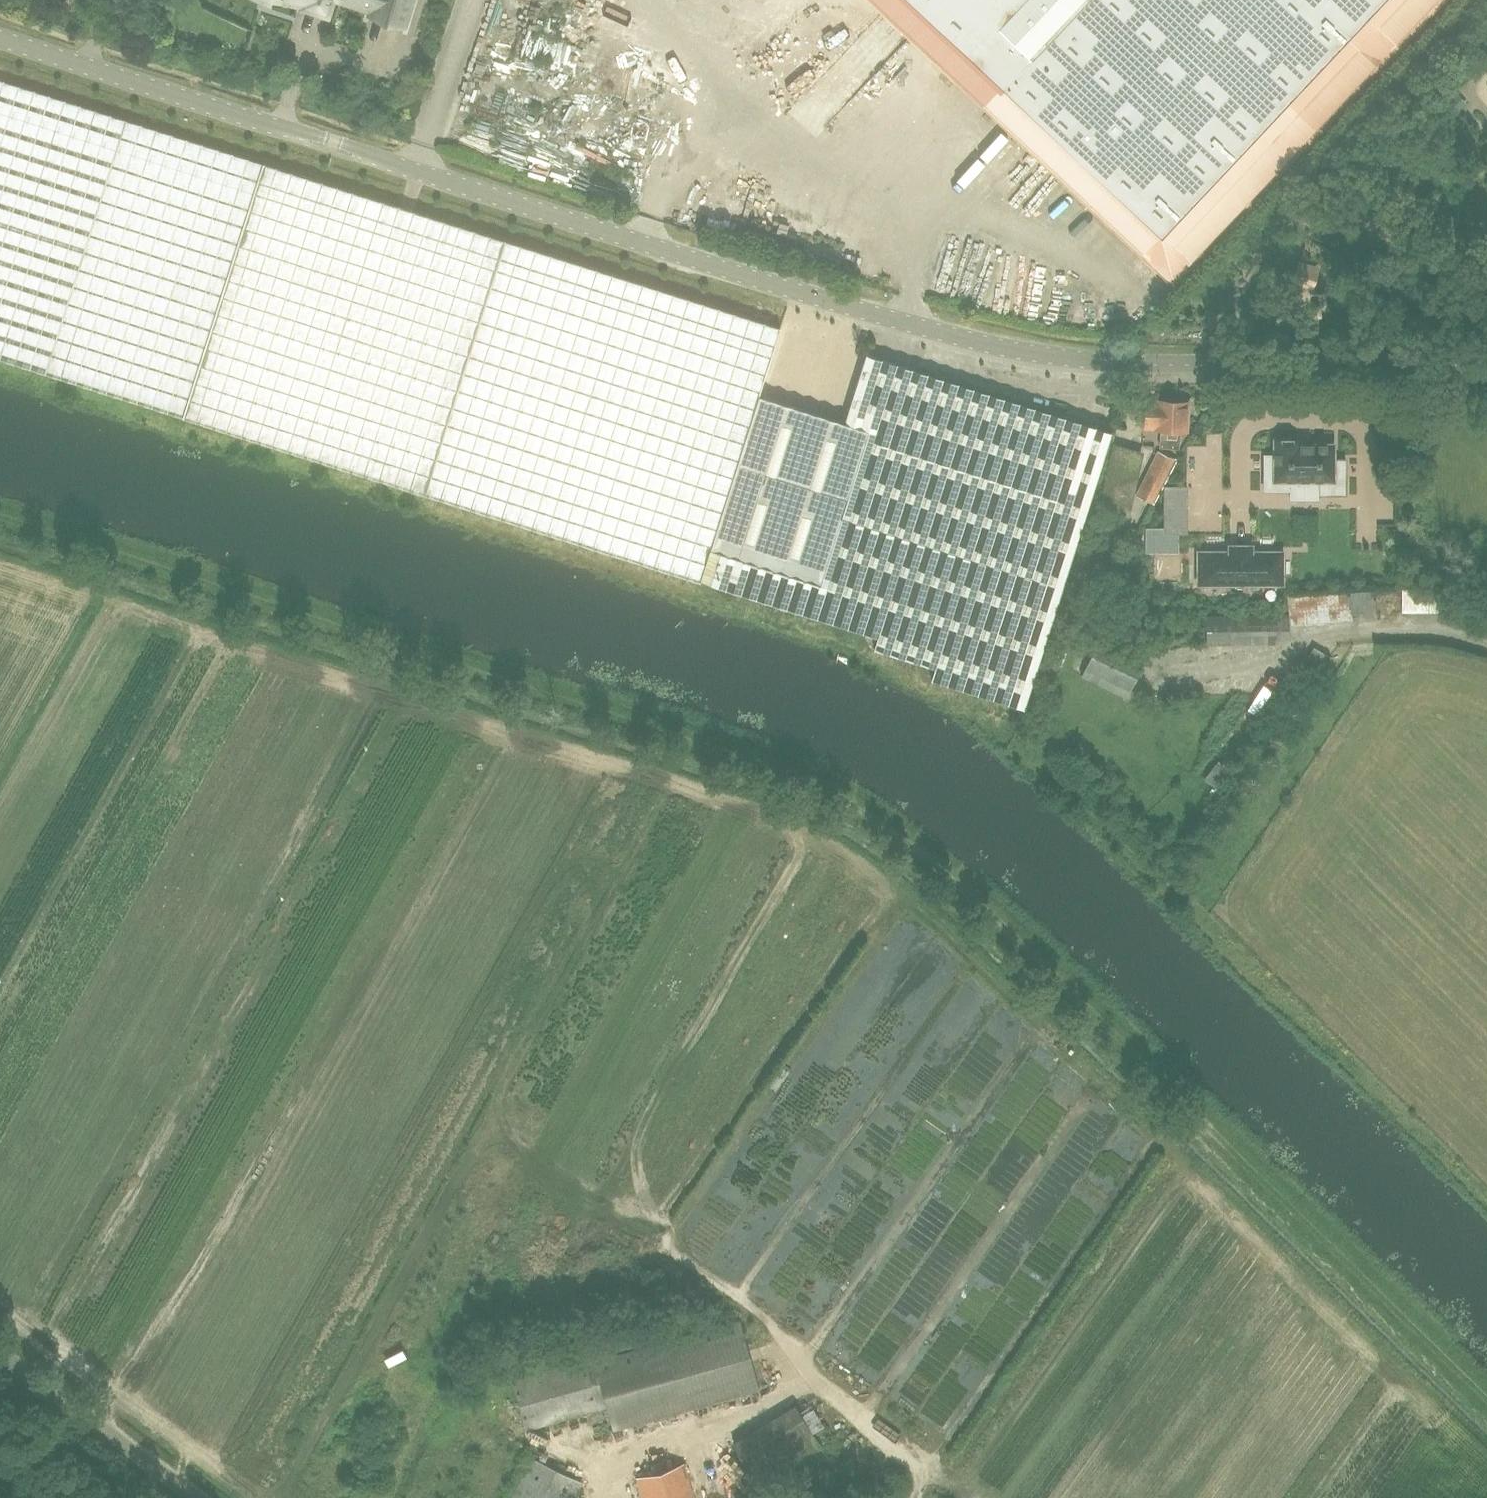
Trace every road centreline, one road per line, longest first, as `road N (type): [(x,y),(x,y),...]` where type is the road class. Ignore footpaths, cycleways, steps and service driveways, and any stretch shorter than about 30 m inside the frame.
road 1 (track): [(1486,1400),(897,821),(809,776),(491,661),(0,506)]
road 2 (unclassified): [(1486,367),(1189,366),(1008,350),(0,38)]
road 3 (residential): [(188,1497),(0,1359)]

